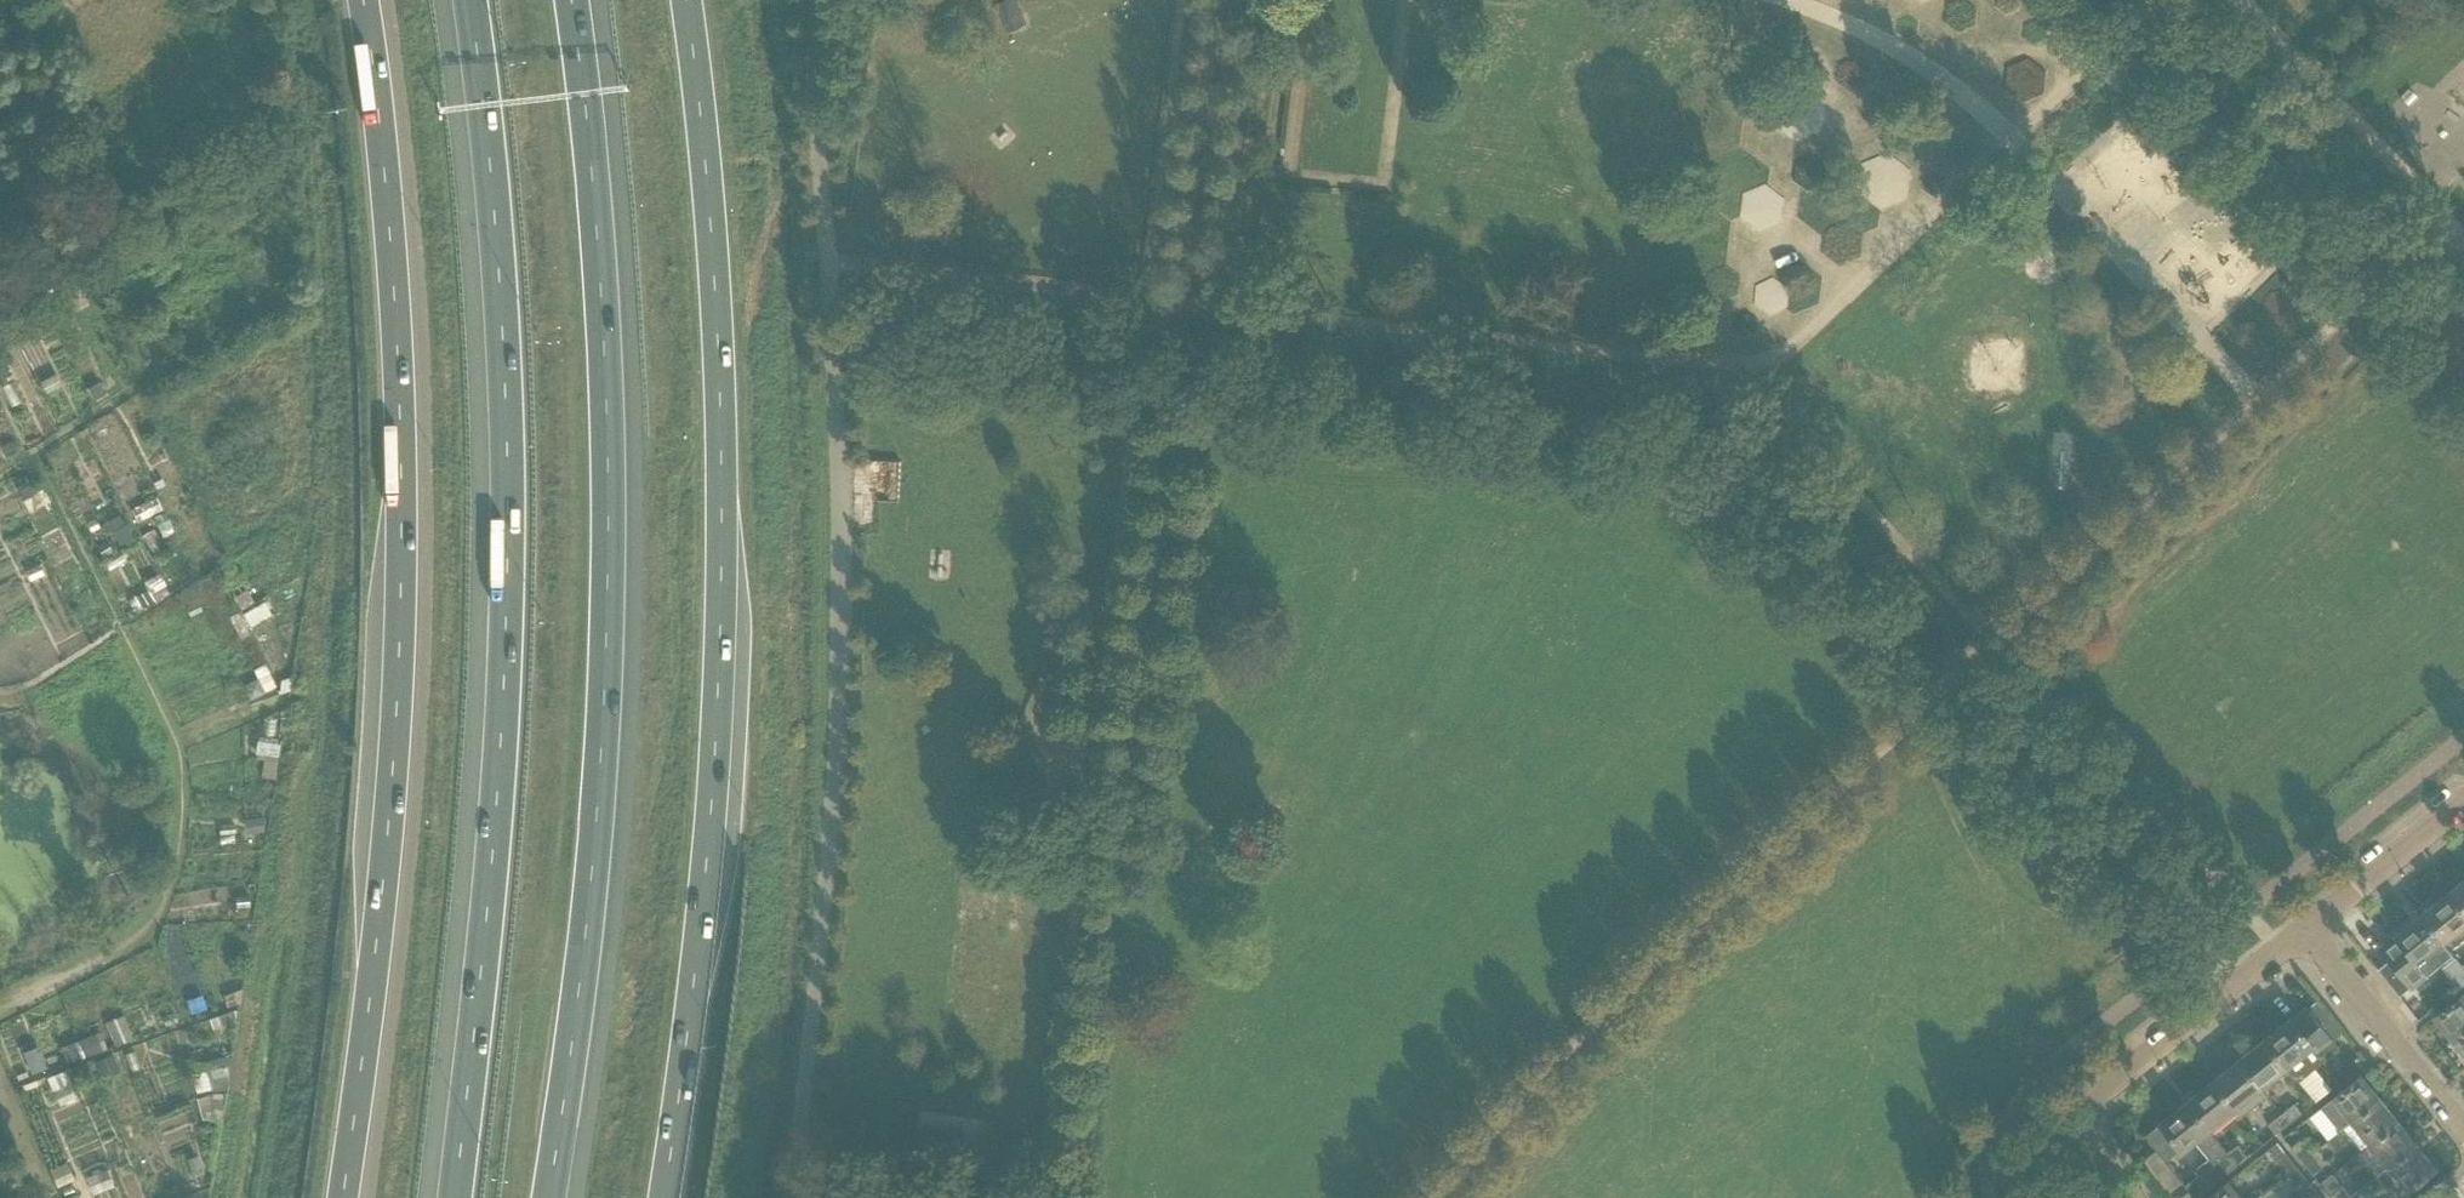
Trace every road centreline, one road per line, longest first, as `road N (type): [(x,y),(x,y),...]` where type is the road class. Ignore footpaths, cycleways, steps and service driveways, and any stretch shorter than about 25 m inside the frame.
road 1 (track): [(798,1197),(838,758),(830,262),(1142,297),(1106,625)]
road 2 (track): [(1925,713),(1667,461),(1776,358),(1709,363),(1142,297),(1182,0)]
road 3 (track): [(1443,1197),(1535,1092),(1996,643),(2448,223),(2463,240)]
road 4 (motorway): [(549,1197),(593,869),(607,600),(599,269),(573,0)]
road 5 (trunk): [(363,0),(392,291),(399,597),(395,740),(343,1197)]
road 6 (trunk): [(663,1197),(704,889),(720,609),(711,264),(686,0)]
road 7 (motorway): [(471,0),(487,102),(508,450),(493,866),(457,1197)]
road 8 (track): [(1750,383),(2250,913)]
road 9 (track): [(0,1011),(146,937),(186,848),(181,758),(155,688),(35,460)]
road 10 (track): [(2261,398),(2012,136),(1950,84),(1874,37),(1785,0)]
road 11 (track): [(1408,0),(1383,184),(1287,175),(1309,0)]
road 12 (track): [(2150,0),(2085,60),(2345,319)]
road 13 (track): [(2085,60),(1776,358)]
road 14 (track): [(1090,818),(1040,1197)]
road 15 (residential): [(2128,1197),(2089,1136),(2093,1100),(2300,933)]
road 16 (track): [(1106,625),(1090,818),(1027,724),(1029,699)]
road 17 (track): [(2244,0),(2448,223)]
road 18 (track): [(830,262),(816,0)]
road 19 (residential): [(2463,1126),(2300,933)]
road 20 (residential): [(2300,933),(2463,803)]

